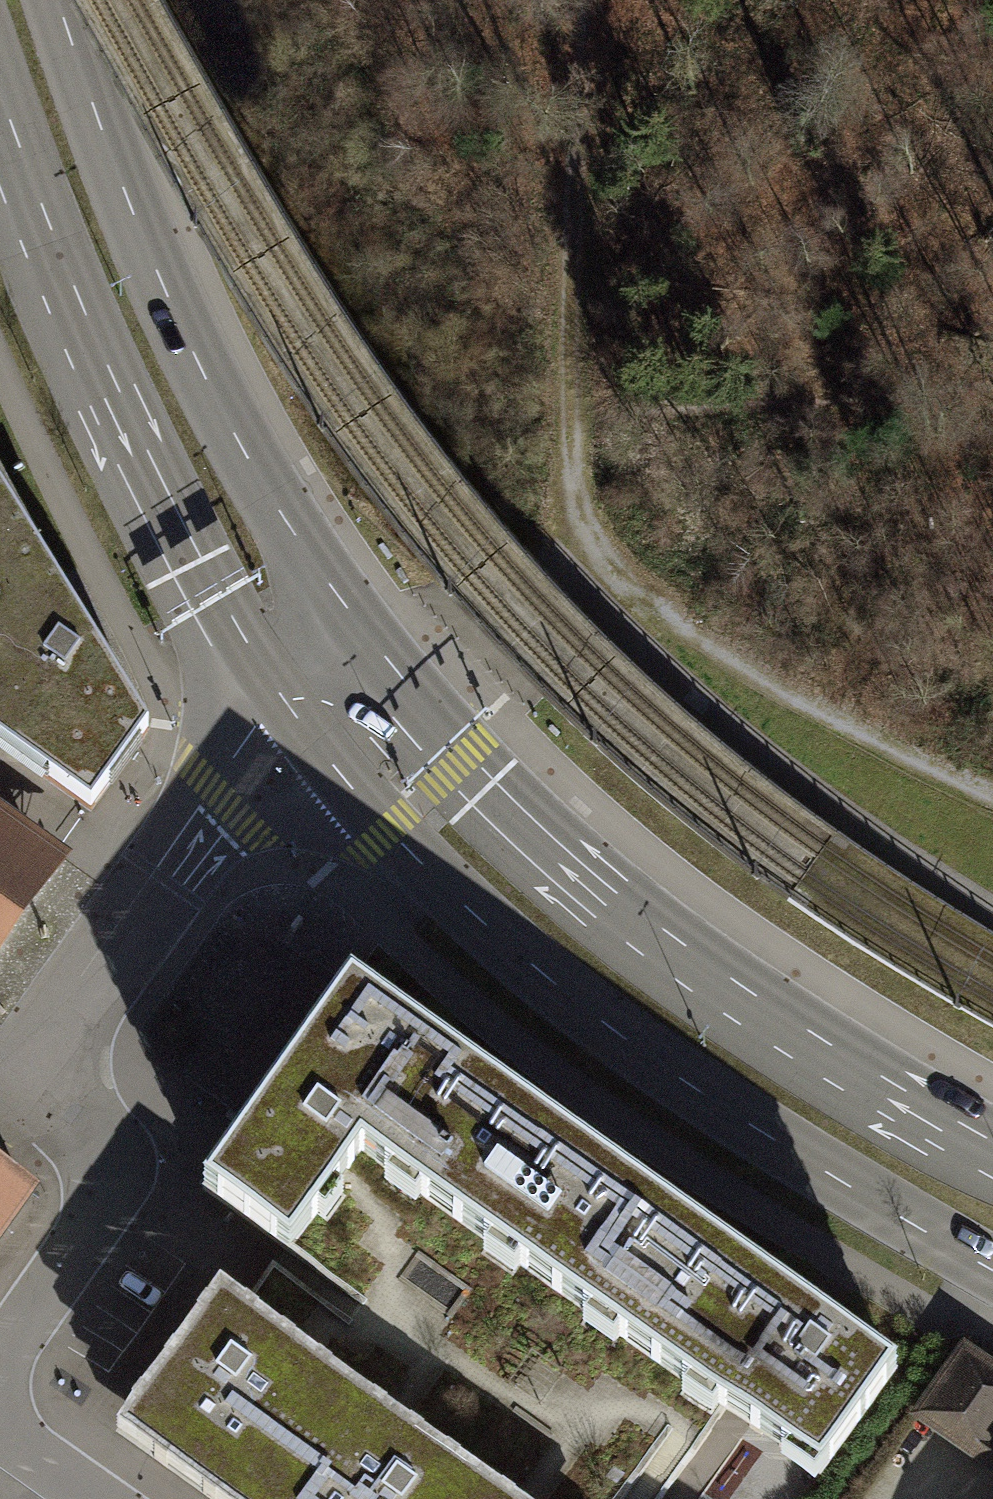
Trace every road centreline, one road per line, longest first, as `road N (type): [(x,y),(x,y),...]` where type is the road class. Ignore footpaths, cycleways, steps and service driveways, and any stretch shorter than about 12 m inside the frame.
road 1 (secondary): [(283,701),(382,825),(583,1011),(757,1133),(992,1273)]
road 2 (secondary): [(992,1142),(805,1035),(648,924),(461,748),(368,638)]
road 3 (secondary): [(368,638),(253,471),(203,373),(58,0)]
road 4 (secondary): [(0,94),(125,405),(227,610),(283,701)]
road 5 (track): [(588,0),(573,513)]
road 6 (track): [(992,791),(754,664),(649,587),(573,513)]
road 7 (residential): [(283,701),(22,1065)]
road 8 (track): [(573,417),(992,388)]
road 9 (residential): [(22,1065),(92,1174),(91,1208),(0,1350)]
road 10 (track): [(573,513),(528,562),(423,629),(368,638)]
road 11 (residential): [(0,1425),(98,1498)]

